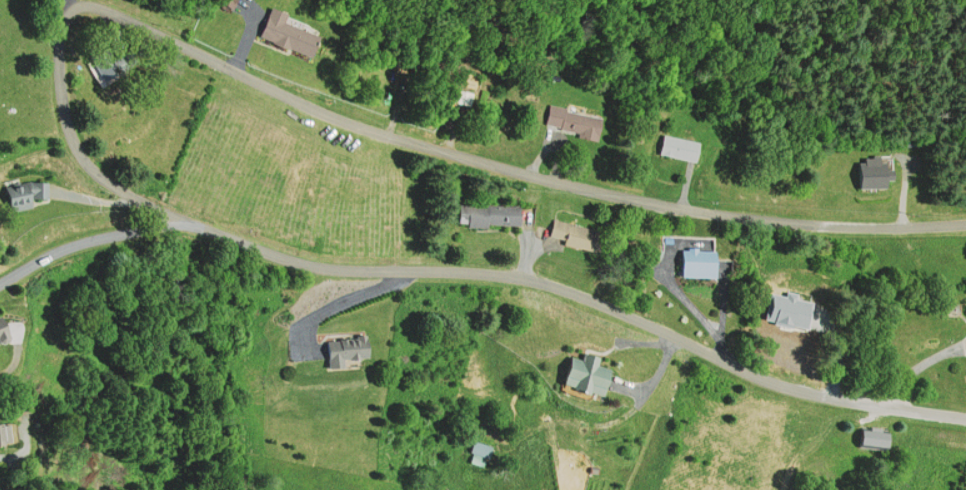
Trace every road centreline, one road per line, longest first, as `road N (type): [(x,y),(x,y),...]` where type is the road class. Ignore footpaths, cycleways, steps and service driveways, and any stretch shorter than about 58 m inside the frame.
road 1 (residential): [(965,420),(756,378),(622,314),(510,277),(330,267),(239,243),(82,160),(64,123),(57,18),(73,6),(93,8),(363,131),(613,195),(825,226),(965,222)]
road 2 (residential): [(191,220),(79,244),(0,283)]

